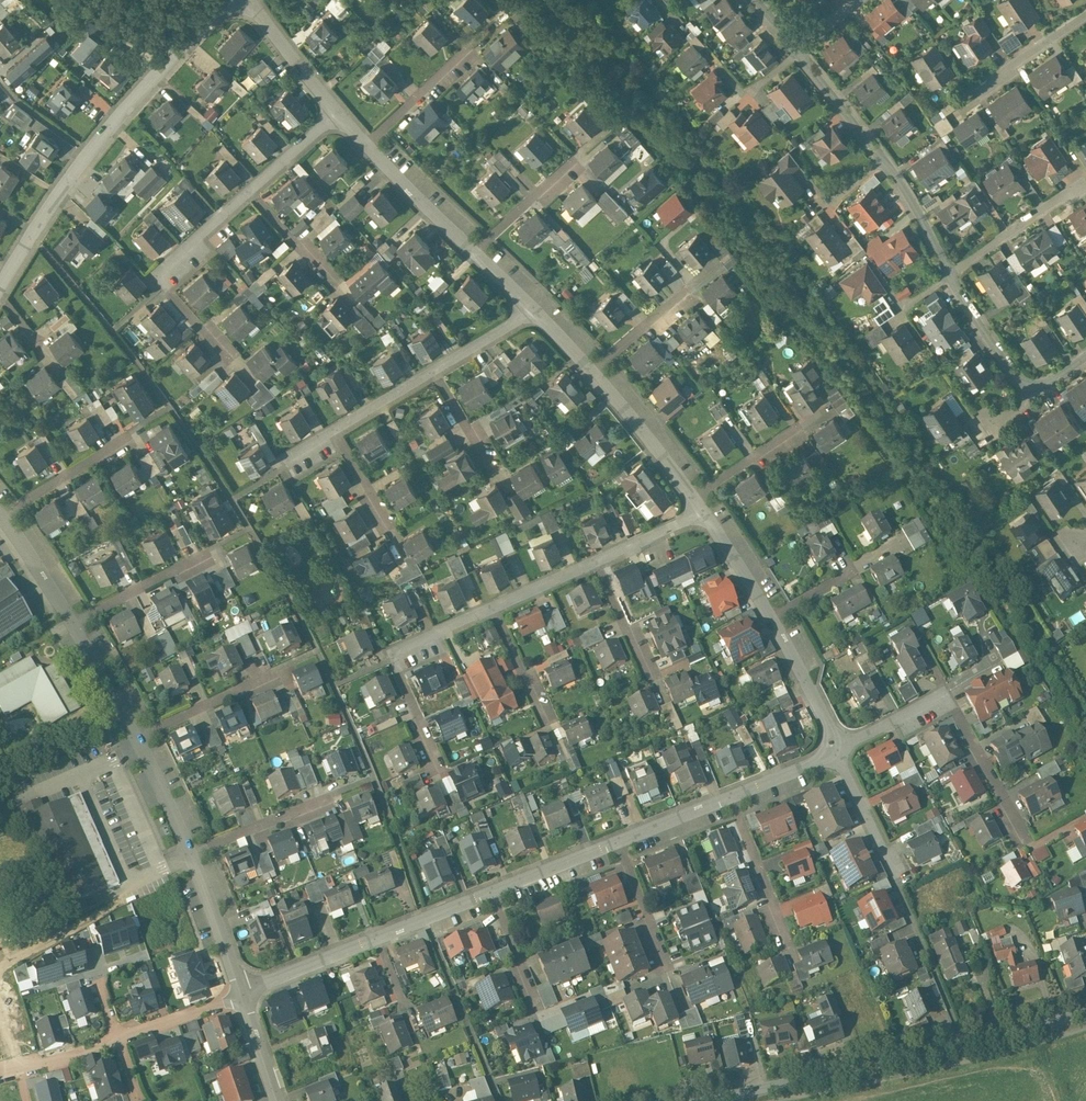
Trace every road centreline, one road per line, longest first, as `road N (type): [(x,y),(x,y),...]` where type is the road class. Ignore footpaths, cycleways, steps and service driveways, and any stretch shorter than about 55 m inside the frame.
road 1 (residential): [(701,513),(393,657),(441,770)]
road 2 (tertiary): [(1085,1011),(709,1100)]
road 3 (residential): [(222,0),(88,153),(0,288)]
road 4 (residential): [(530,307),(283,462)]
road 5 (residential): [(836,750),(945,692),(1026,837)]
road 6 (residential): [(701,513),(771,618),(836,750)]
road 7 (residential): [(796,49),(903,188),(948,273)]
road 8 (residential): [(241,994),(492,892)]
road 9 (residential): [(241,994),(0,1075)]
road 10 (residential): [(336,113),(154,277)]
road 11 (residential): [(591,371),(694,500)]
road 12 (residential): [(1078,186),(948,273)]
road 13 (residential): [(277,671),(137,735)]
road 14 (residential): [(74,623),(209,553)]
road 15 (residential): [(365,144),(472,252)]
road 16 (residential): [(191,855),(331,796)]
road 17 (residential): [(2,516),(130,435)]
road 18 (residential): [(191,855),(241,994)]
road 19 (residential): [(248,0),(336,113)]
road 20 (residential): [(730,797),(783,929)]
road 21 (residential): [(948,273),(1027,389)]
road 22 (residential): [(618,842),(669,972)]
road 23 (residential): [(836,750),(894,874)]
road 24 (residential): [(492,892),(618,842)]
road 25 (residential): [(137,735),(191,855)]
road 26 (residential): [(1085,12),(979,88)]
road 27 (residential): [(2,516),(74,623)]
road 28 (residential): [(74,623),(137,735)]
road 29 (residential): [(365,144),(457,61)]
road 30 (residential): [(591,371),(684,292)]
road 31 (residential): [(618,842),(730,797)]

